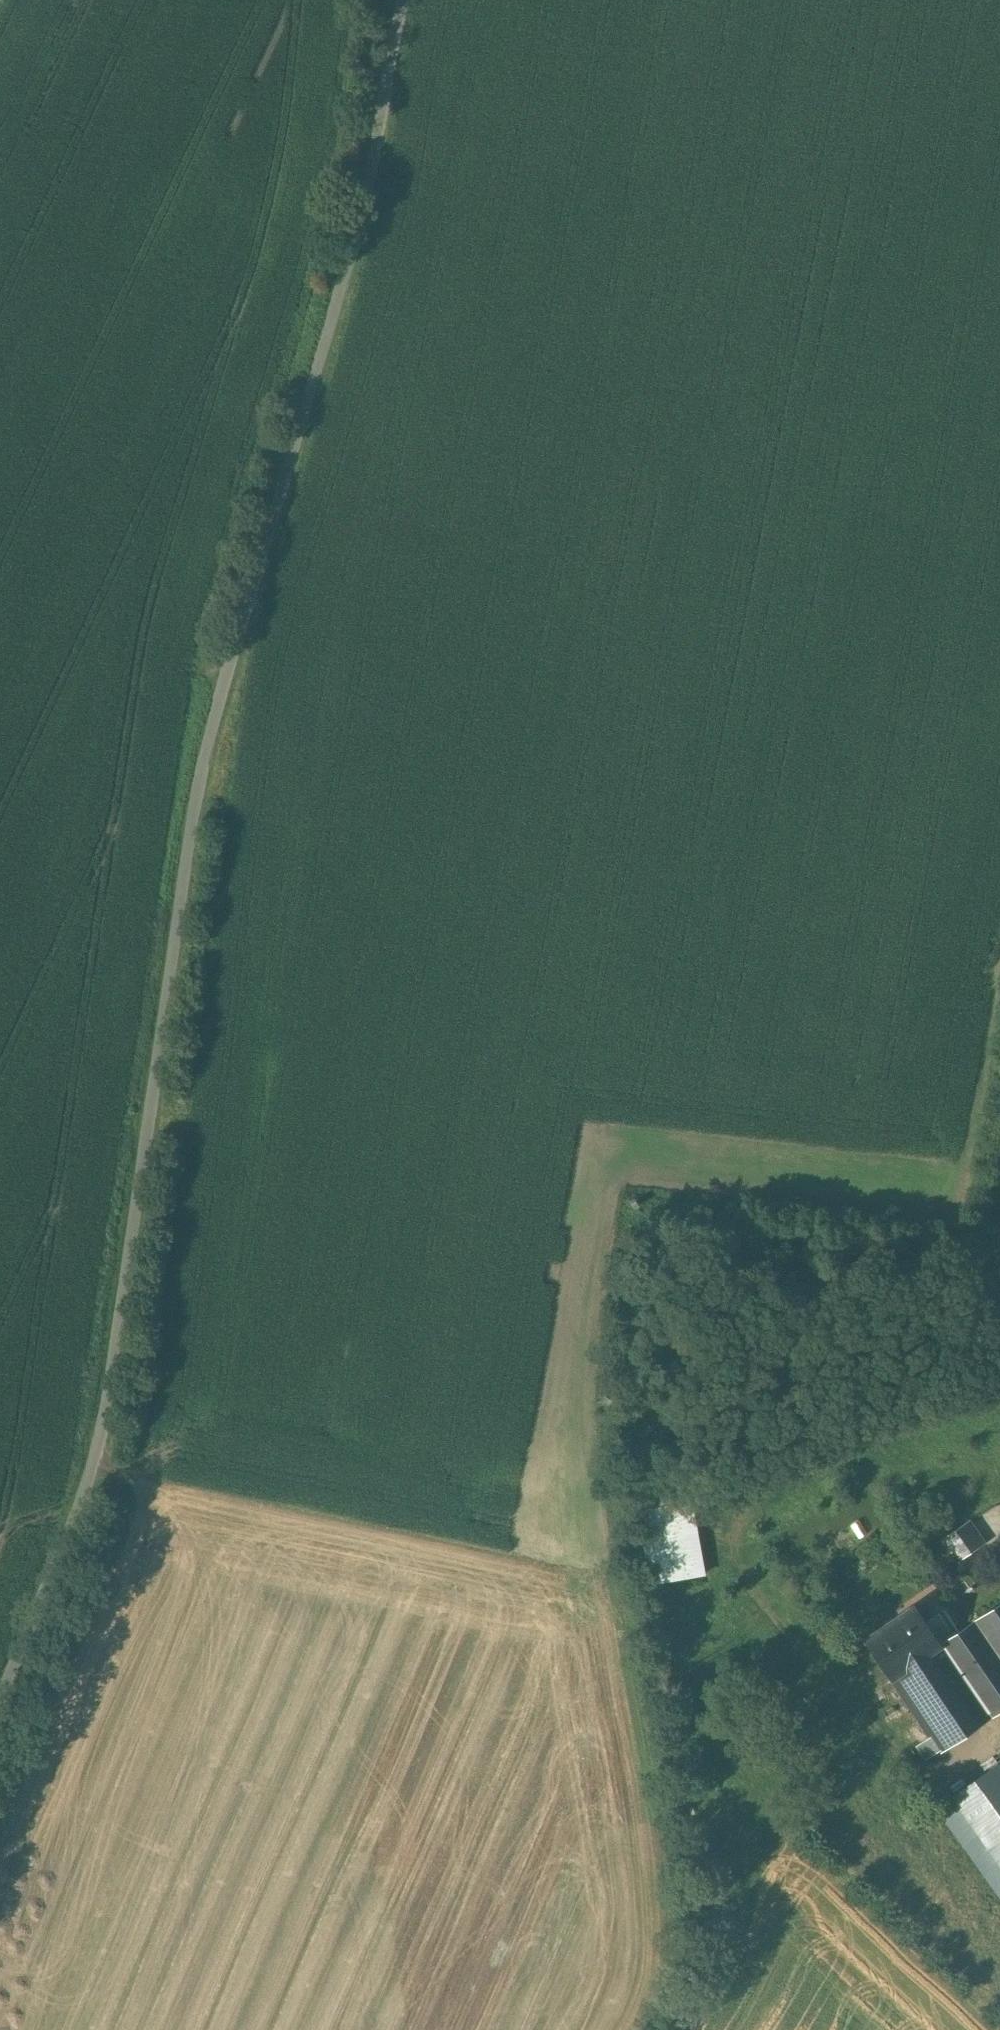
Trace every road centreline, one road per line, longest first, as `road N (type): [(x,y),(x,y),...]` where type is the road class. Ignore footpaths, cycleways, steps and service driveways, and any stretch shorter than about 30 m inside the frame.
road 1 (unclassified): [(0,1692),(102,1435),(194,770),(365,202),(405,0)]

